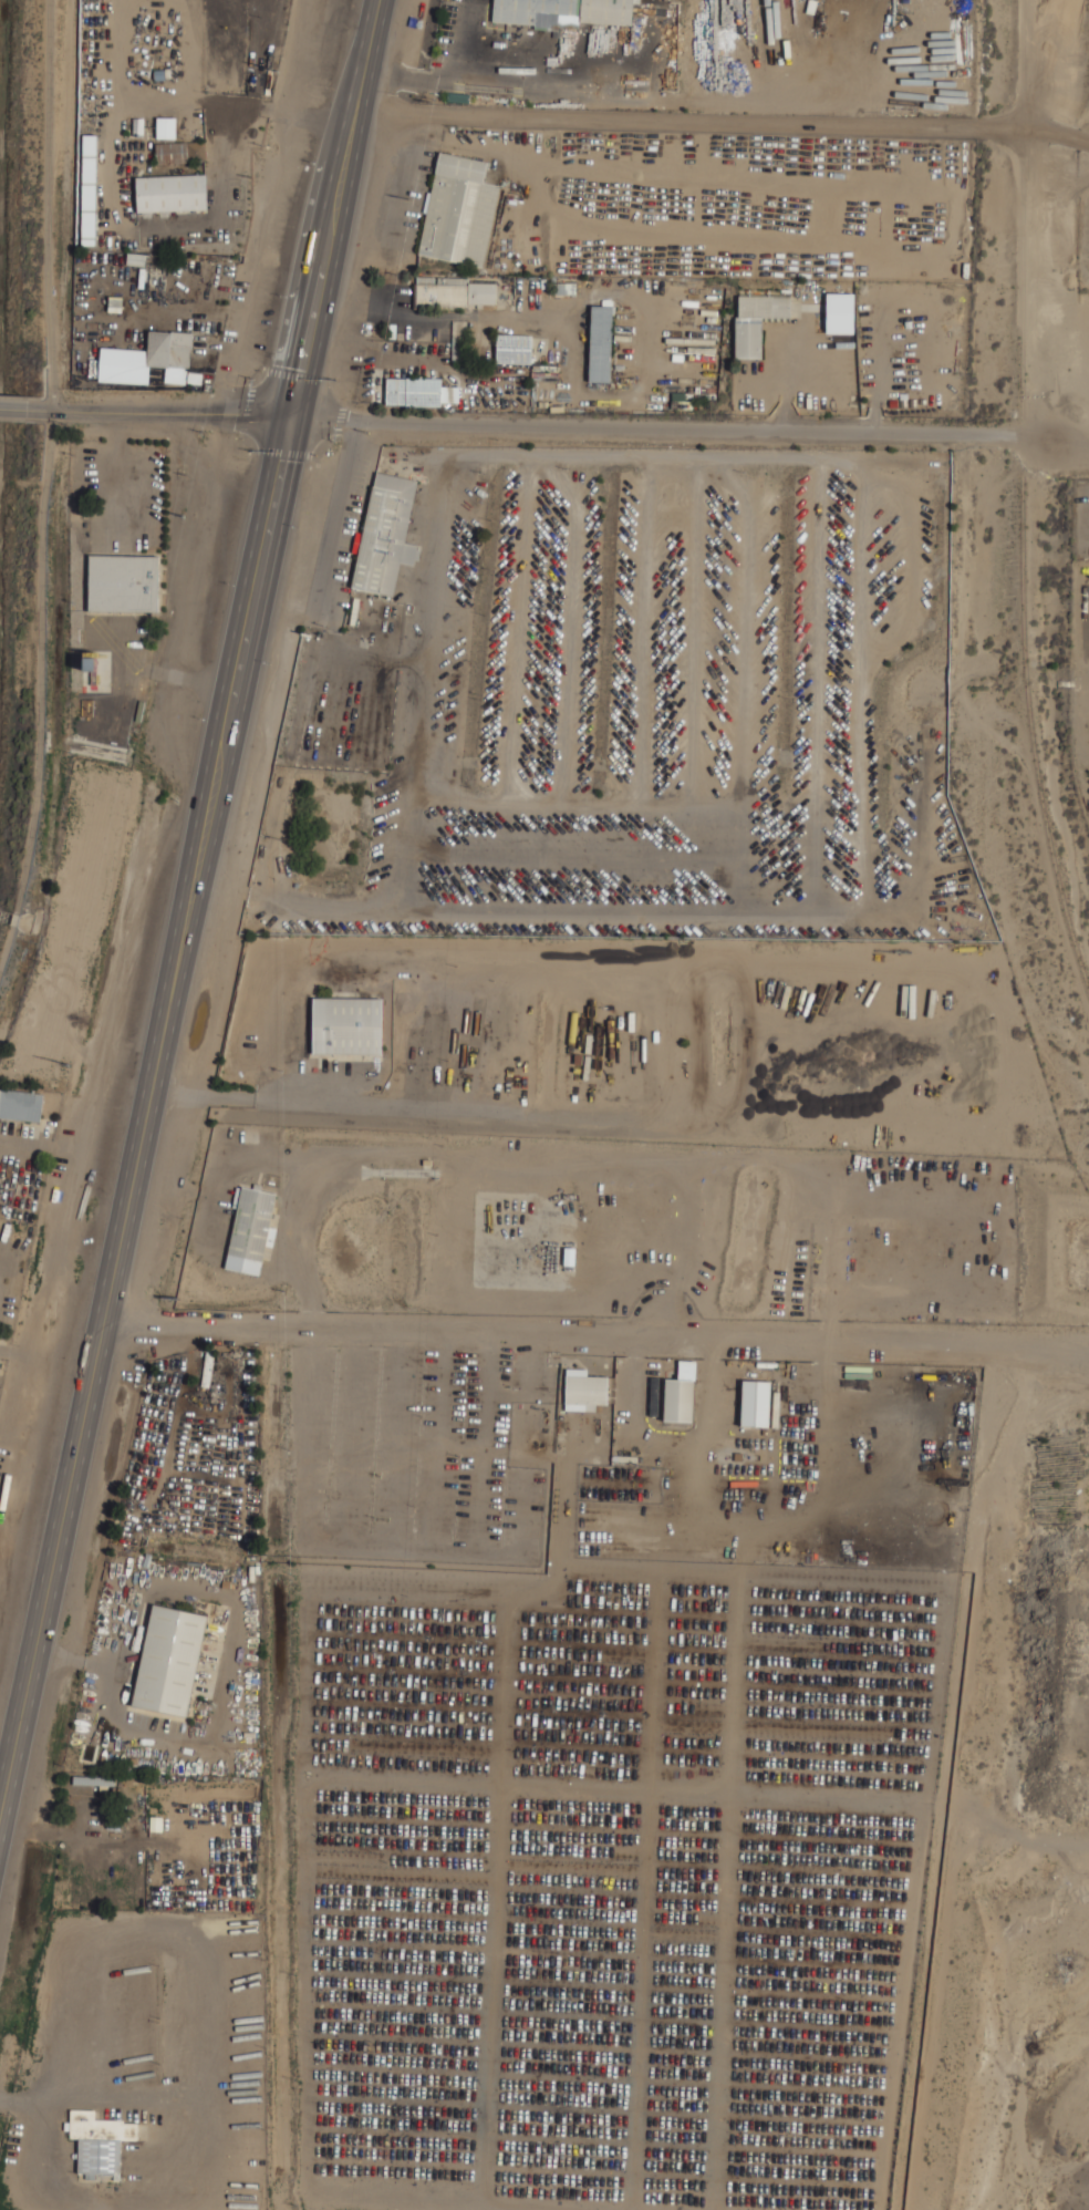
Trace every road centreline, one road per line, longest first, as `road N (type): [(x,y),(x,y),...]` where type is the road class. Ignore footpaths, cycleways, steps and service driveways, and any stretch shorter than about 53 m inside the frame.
road 1 (primary): [(382,0),(90,1322),(0,1814)]
road 2 (residential): [(90,1322),(1088,1328)]
road 3 (residential): [(294,419),(1014,436)]
road 4 (tertiary): [(38,410),(294,419)]

